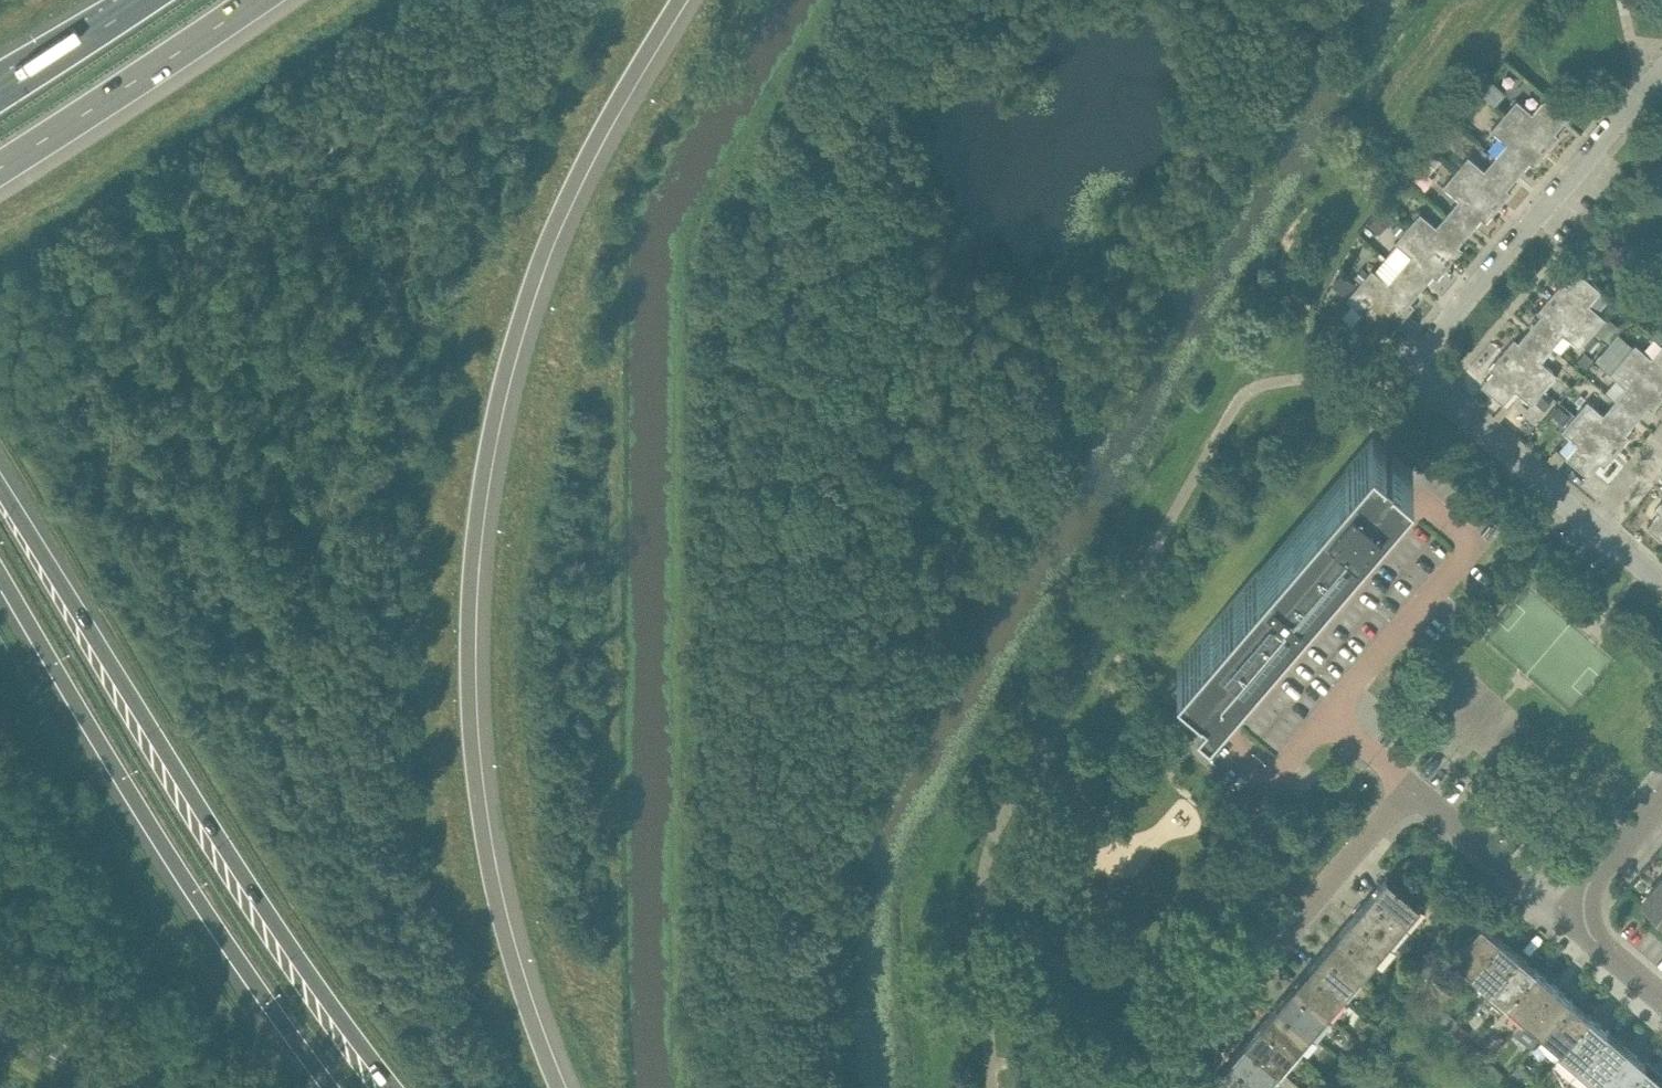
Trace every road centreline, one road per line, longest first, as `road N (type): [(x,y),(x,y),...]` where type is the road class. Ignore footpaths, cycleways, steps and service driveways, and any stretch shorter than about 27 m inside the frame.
road 1 (motorway): [(560,1087),(510,942),(475,778),(467,706),(473,551),(510,378),(538,294),(632,87),(684,0)]
road 2 (residential): [(1661,589),(1422,385),(1417,371),(1428,341),(1661,68)]
road 3 (motorway): [(394,1087),(178,771),(0,486)]
road 4 (motorway): [(0,571),(190,885),(332,1087)]
road 5 (residential): [(1568,915),(1415,782),(1153,1087)]
road 6 (motorway): [(0,167),(255,0)]
road 7 (motorway): [(144,0),(0,93)]
road 8 (residential): [(1568,915),(1661,806)]
road 9 (motorway): [(0,1021),(121,1087)]
road 10 (residential): [(1661,995),(1568,915)]

